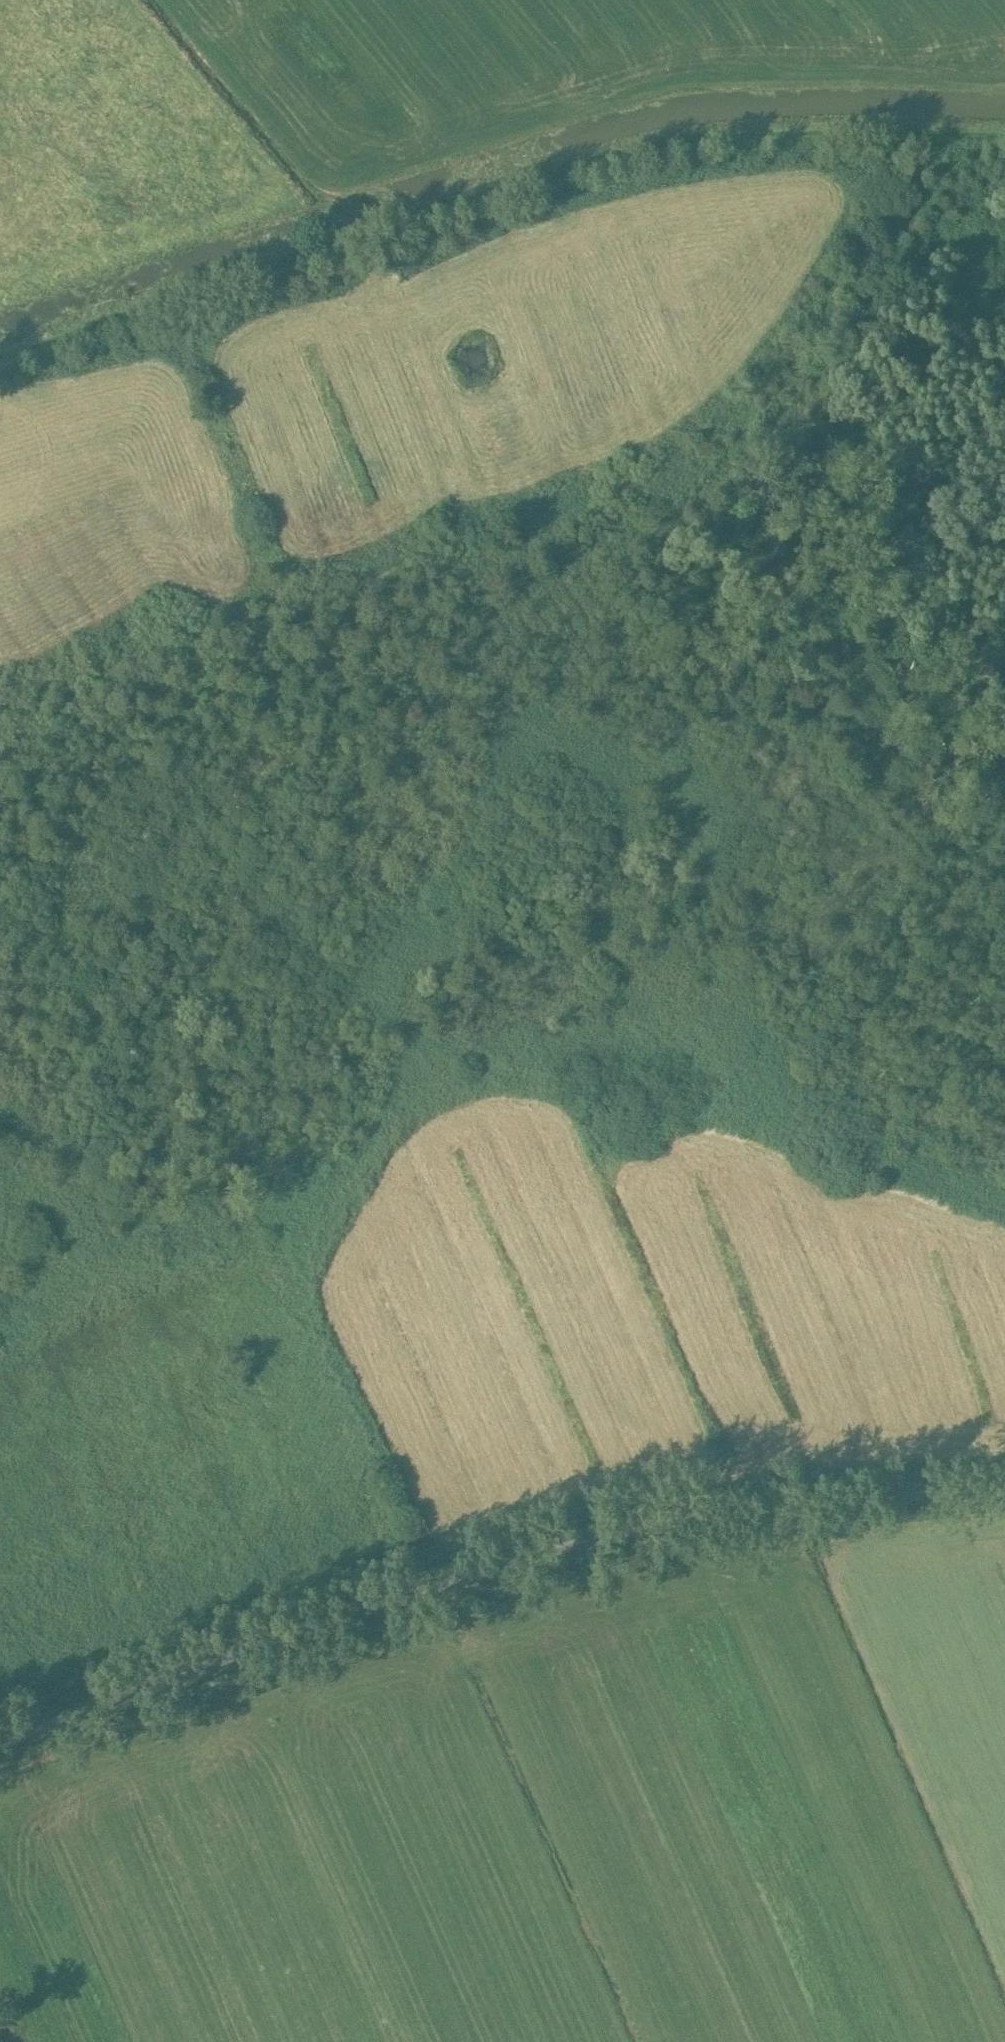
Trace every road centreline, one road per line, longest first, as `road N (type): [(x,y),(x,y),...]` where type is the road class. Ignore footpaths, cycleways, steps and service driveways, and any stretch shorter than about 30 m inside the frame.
road 1 (unclassified): [(0,1740),(673,1524),(846,1492),(1004,1483)]
road 2 (track): [(0,355),(649,149),(828,125),(1004,134)]

